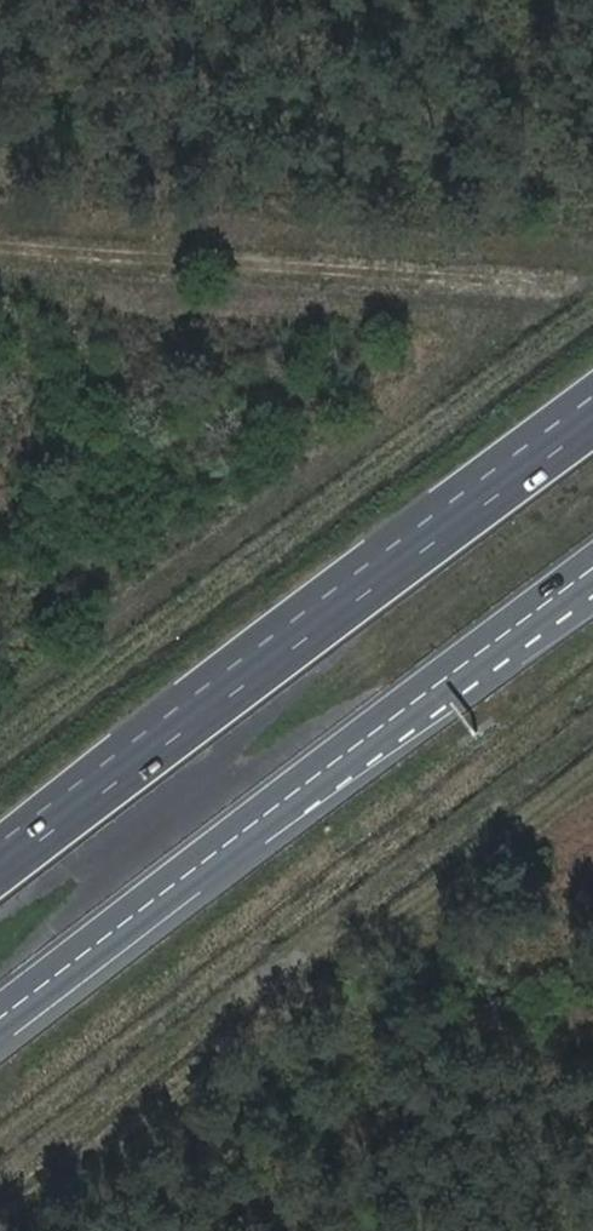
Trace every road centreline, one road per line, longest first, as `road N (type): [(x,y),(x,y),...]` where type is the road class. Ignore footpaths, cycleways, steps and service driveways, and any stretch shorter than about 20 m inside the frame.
road 1 (track): [(592,789),(455,896),(386,931),(332,926),(306,938),(294,999),(4,1230)]
road 2 (motorway): [(592,392),(0,847)]
road 3 (motorway): [(592,429),(0,874)]
road 4 (track): [(0,240),(585,276),(592,270)]
road 5 (motorway): [(0,1025),(296,797)]
road 6 (motorway): [(296,797),(592,573)]
road 7 (motorway): [(296,797),(592,601)]

